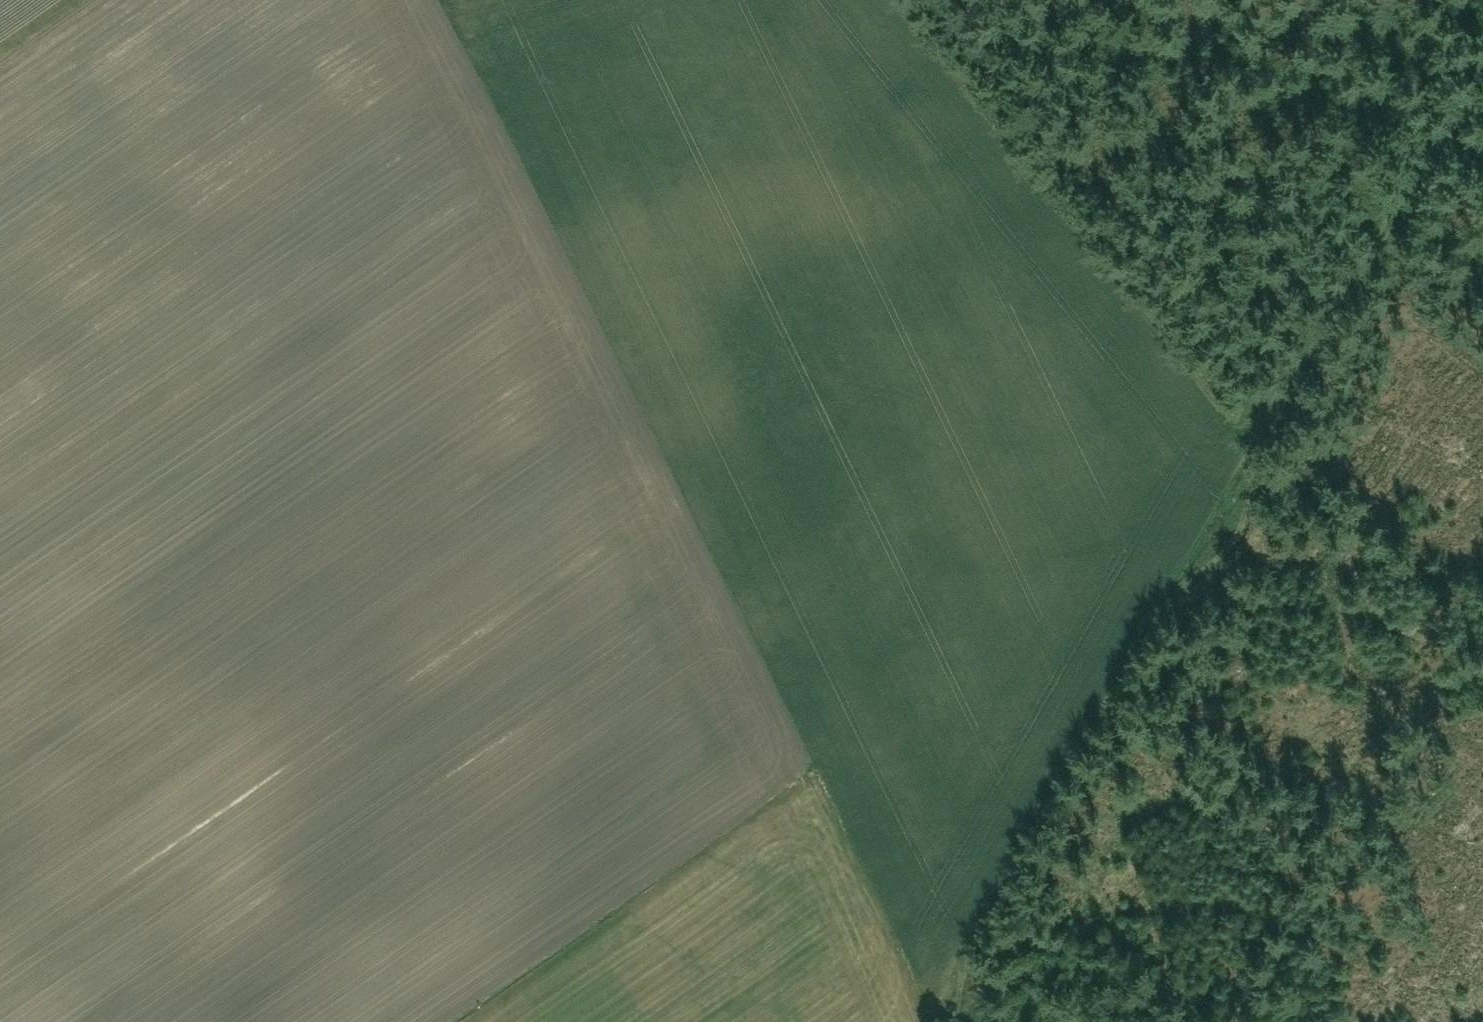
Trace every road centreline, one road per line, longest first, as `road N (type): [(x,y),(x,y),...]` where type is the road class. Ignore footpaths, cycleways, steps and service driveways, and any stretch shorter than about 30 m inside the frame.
road 1 (track): [(944,986),(1135,633),(1482,54)]

